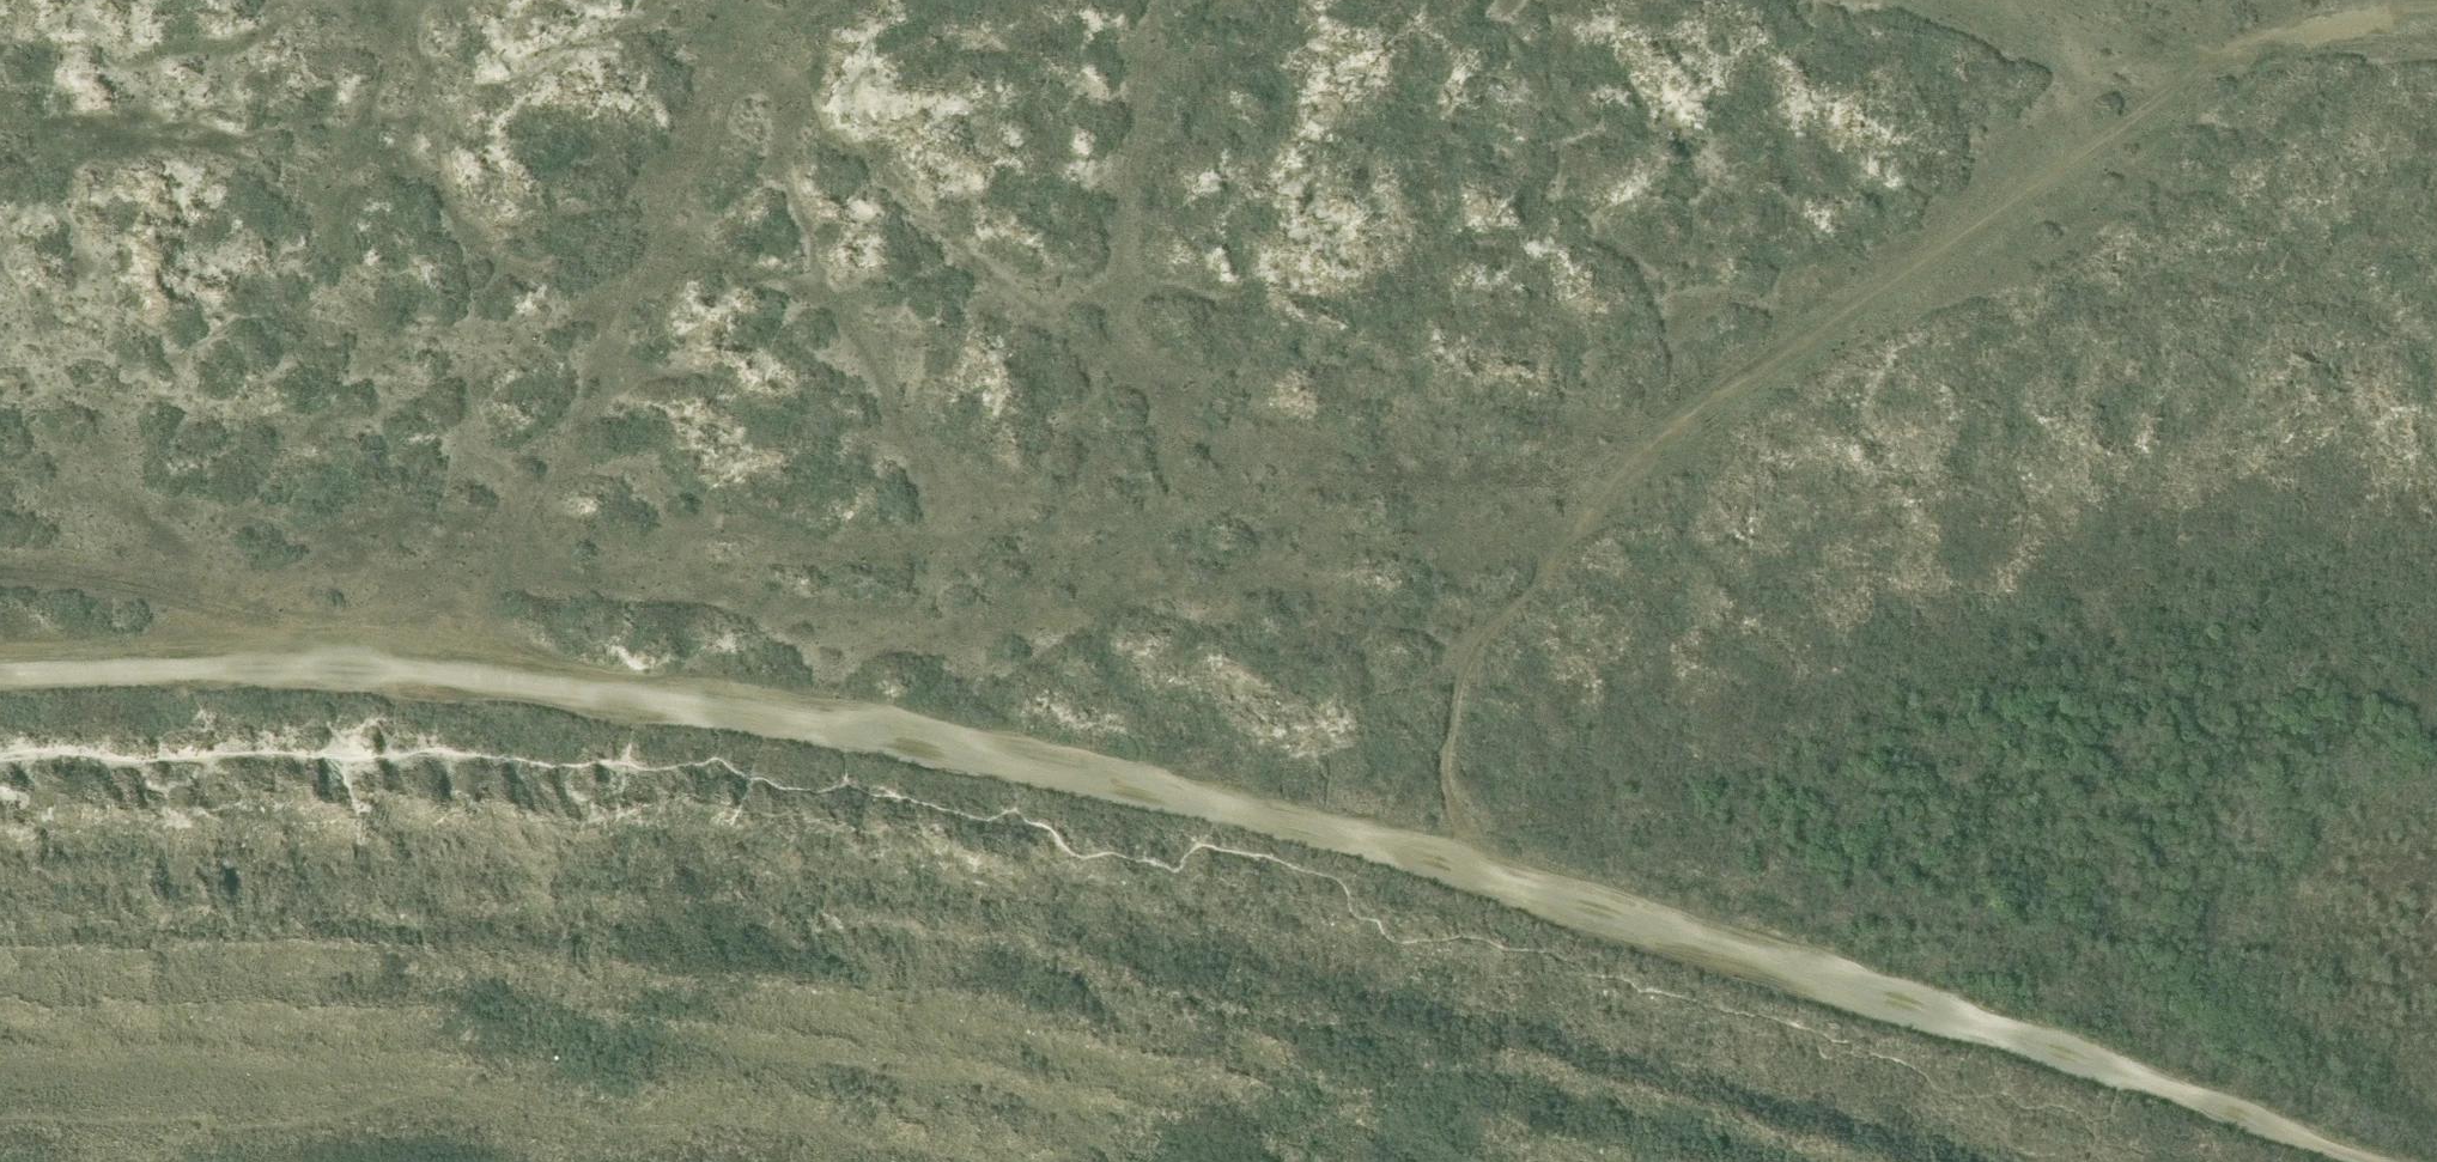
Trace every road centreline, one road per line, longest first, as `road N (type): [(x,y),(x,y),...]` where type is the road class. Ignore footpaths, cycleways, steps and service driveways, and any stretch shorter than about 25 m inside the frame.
road 1 (track): [(0,669),(216,658),(784,744),(2236,1129),(2326,1161)]

